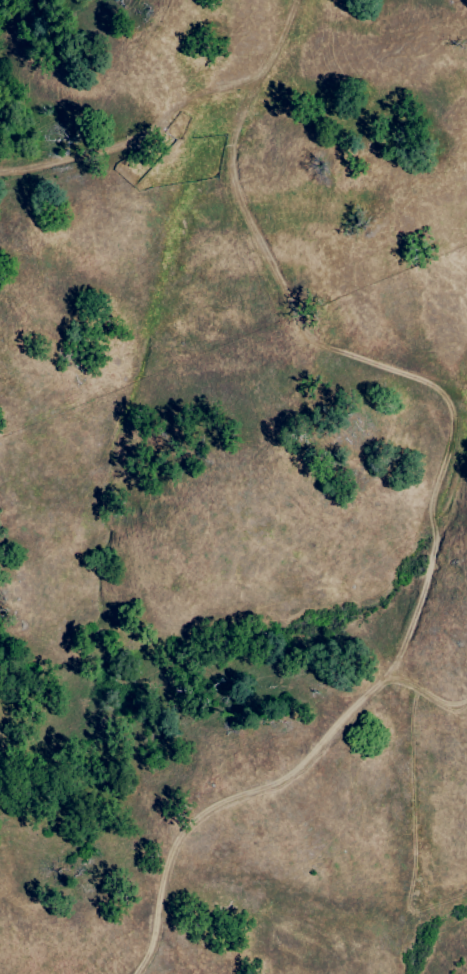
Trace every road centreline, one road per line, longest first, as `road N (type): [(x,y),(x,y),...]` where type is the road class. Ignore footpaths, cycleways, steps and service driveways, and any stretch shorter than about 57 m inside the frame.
road 1 (track): [(466,695),(447,704),(406,685),(397,665),(435,538),(431,500),(450,437),(446,394),(403,368),(306,338),(238,194),(237,140),(291,31),(297,0)]
road 2 (track): [(406,685),(371,685),(286,775),(241,792),(179,841),(153,940),(134,973)]
road 3 (track): [(275,62),(234,89),(189,99),(153,132),(0,174)]

